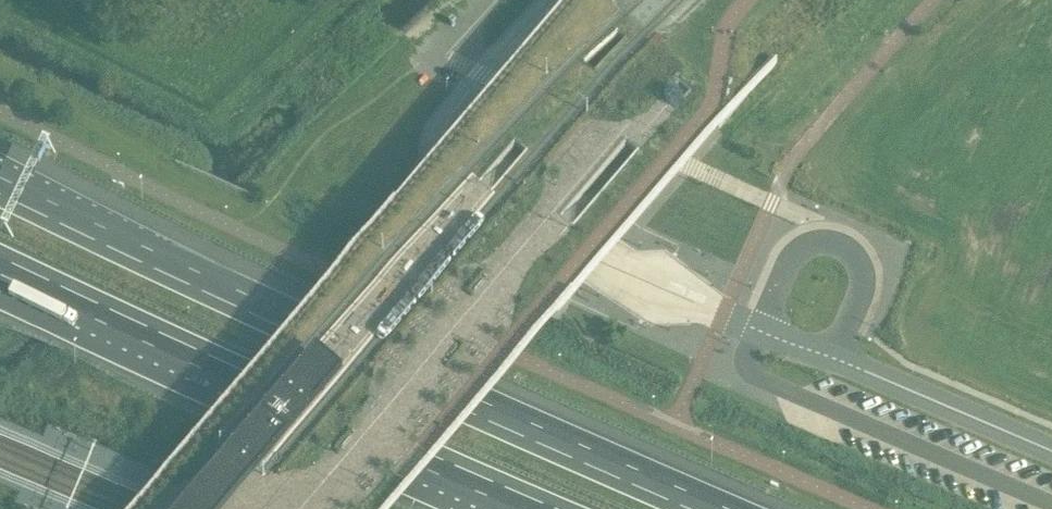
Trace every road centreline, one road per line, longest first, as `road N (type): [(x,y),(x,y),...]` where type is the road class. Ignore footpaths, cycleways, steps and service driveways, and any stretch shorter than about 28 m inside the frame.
road 1 (motorway): [(726,508),(0,178)]
road 2 (motorway): [(0,266),(536,508)]
road 3 (unclassified): [(832,359),(864,278),(858,259),(840,244),(817,242),(796,253),(758,331)]
road 4 (unclassified): [(1051,452),(832,359)]

